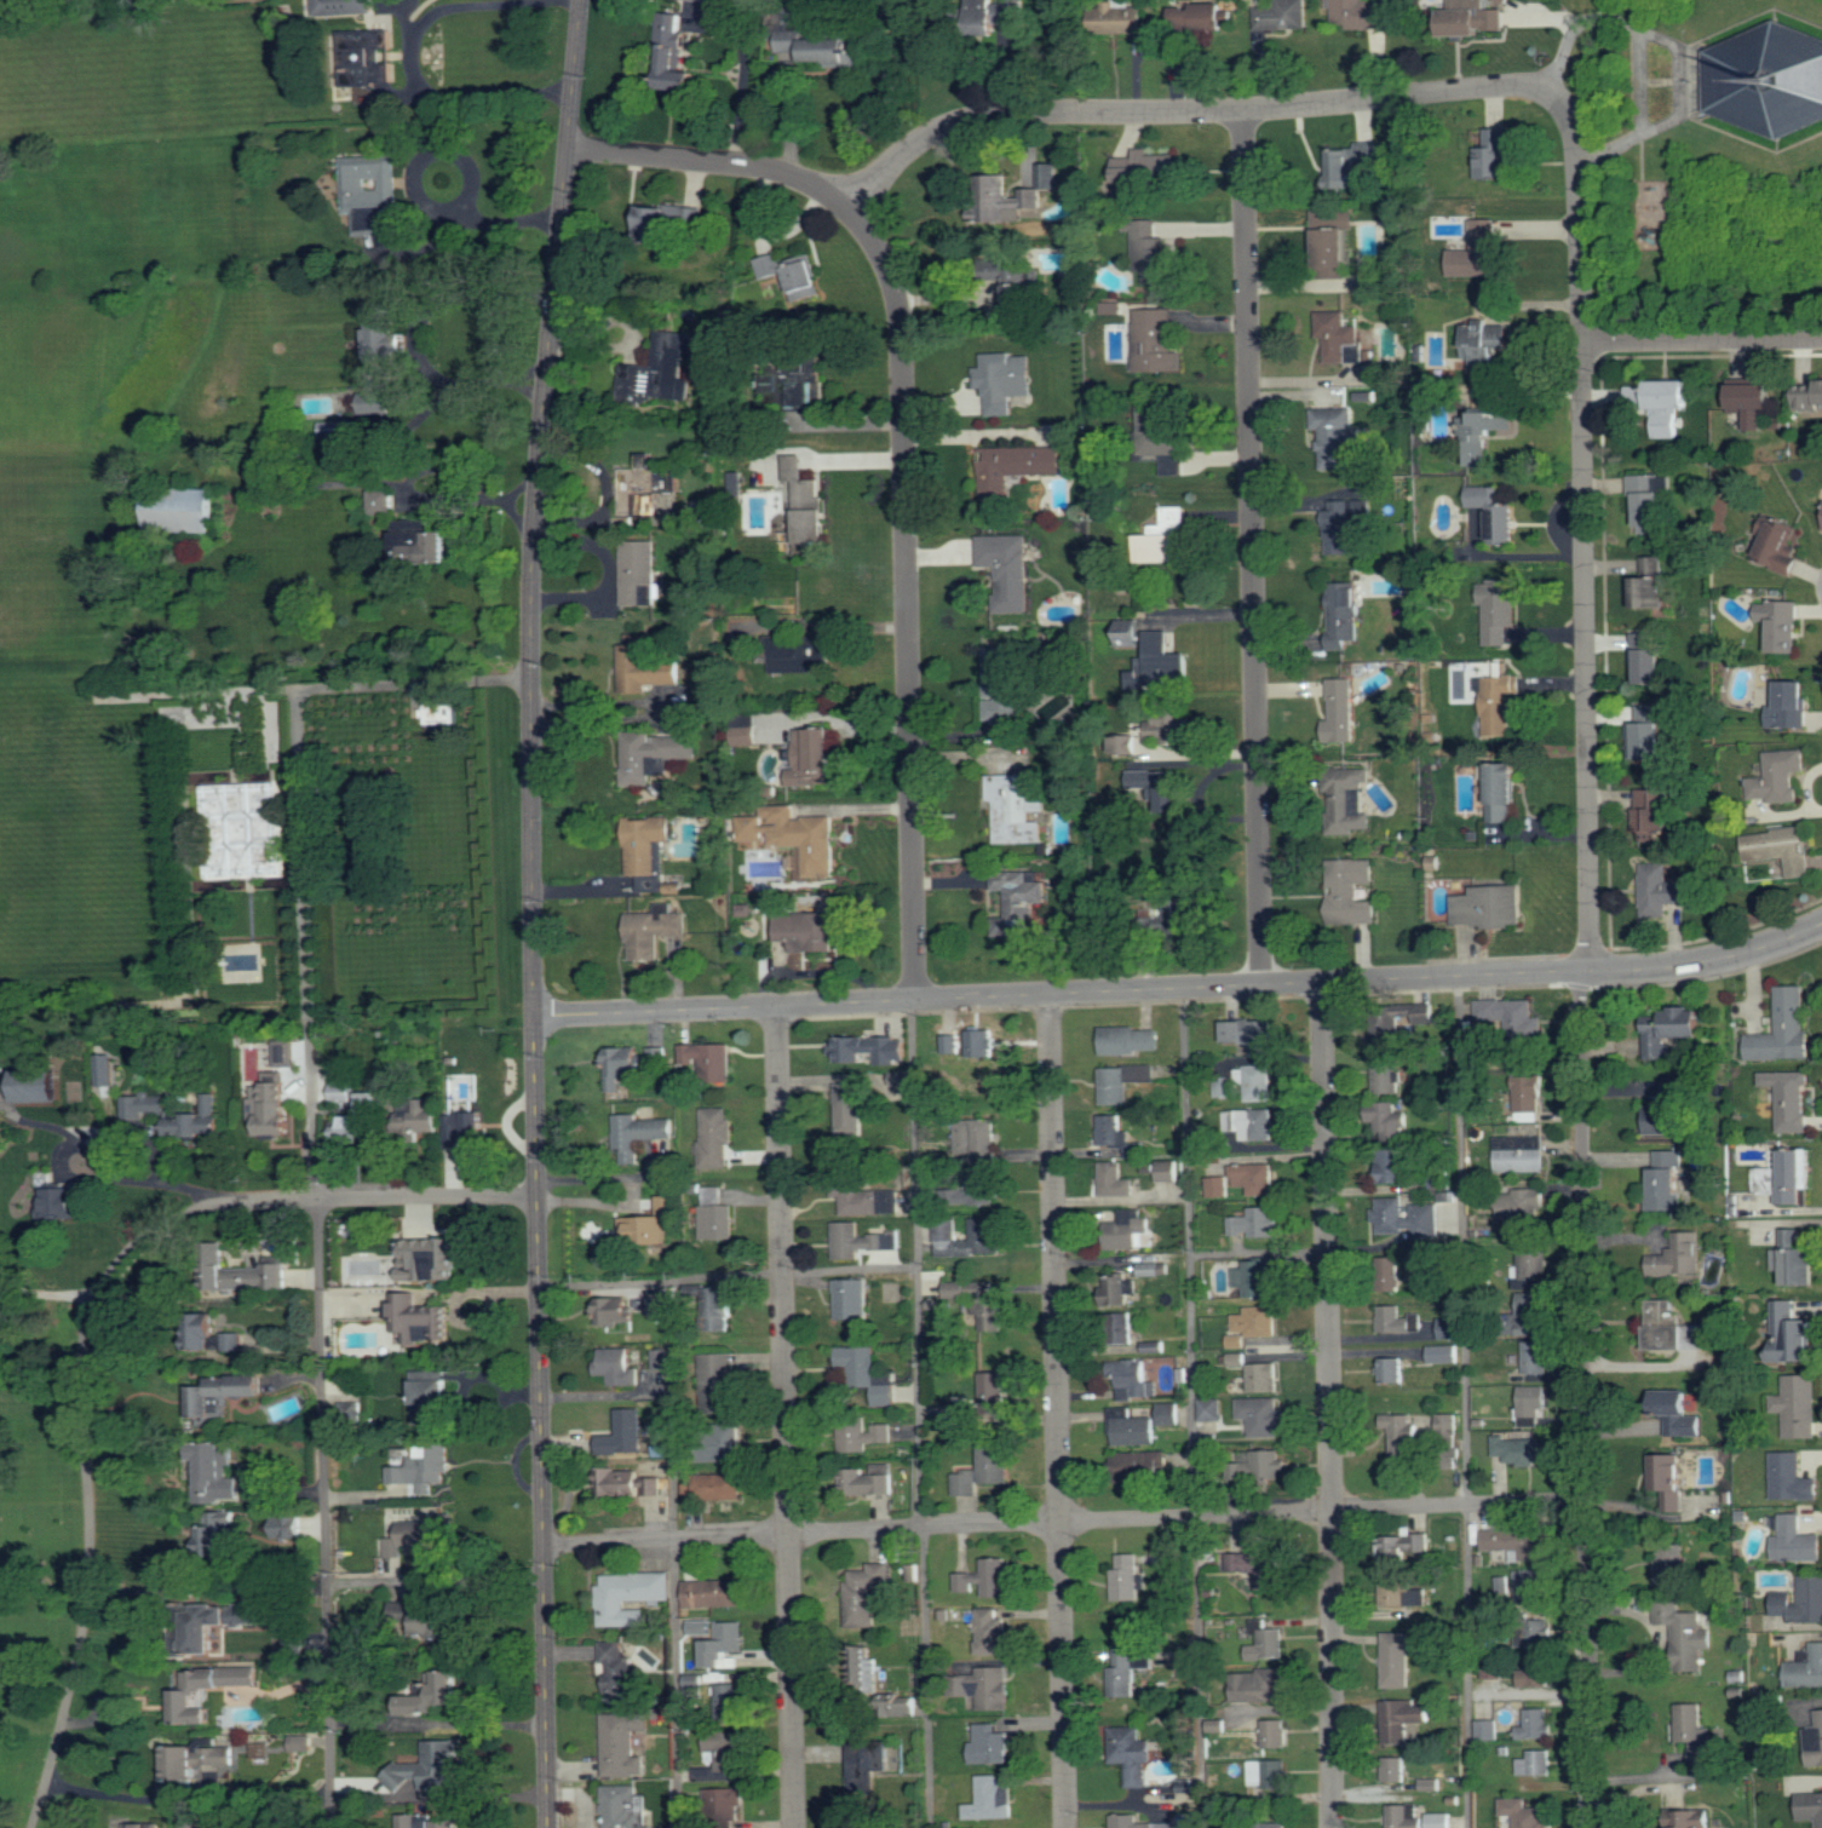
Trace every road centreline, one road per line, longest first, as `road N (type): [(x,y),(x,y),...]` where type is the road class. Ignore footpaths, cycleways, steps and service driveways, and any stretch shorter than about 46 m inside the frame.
road 1 (residential): [(1593,1827),(1582,344)]
road 2 (tertiary): [(534,1016),(1673,967),(1821,925)]
road 3 (residential): [(331,1827),(318,1200),(297,685)]
road 4 (residential): [(916,1000),(893,283),(849,209),(805,182),(760,167),(568,148)]
road 5 (residential): [(545,1547),(1586,1500)]
road 6 (secondary): [(582,0),(535,528),(534,1016)]
road 7 (residential): [(538,1197),(220,1206),(150,1234),(125,1255),(87,1324),(88,1591),(32,1827)]
road 8 (residential): [(1263,987),(1245,113)]
road 9 (residential): [(1333,1827),(1323,984)]
road 10 (residential): [(1050,994),(1066,1827)]
road 11 (residential): [(794,1827),(776,1006)]
road 12 (secondary): [(534,1016),(549,1827)]
road 13 (residential): [(1547,91),(1523,85),(1245,113),(988,114),(943,127),(902,154),(849,209)]
road 14 (residential): [(1582,344),(1579,157),(1567,116),(1547,91)]
road 15 (residential): [(1821,340),(1582,344)]

